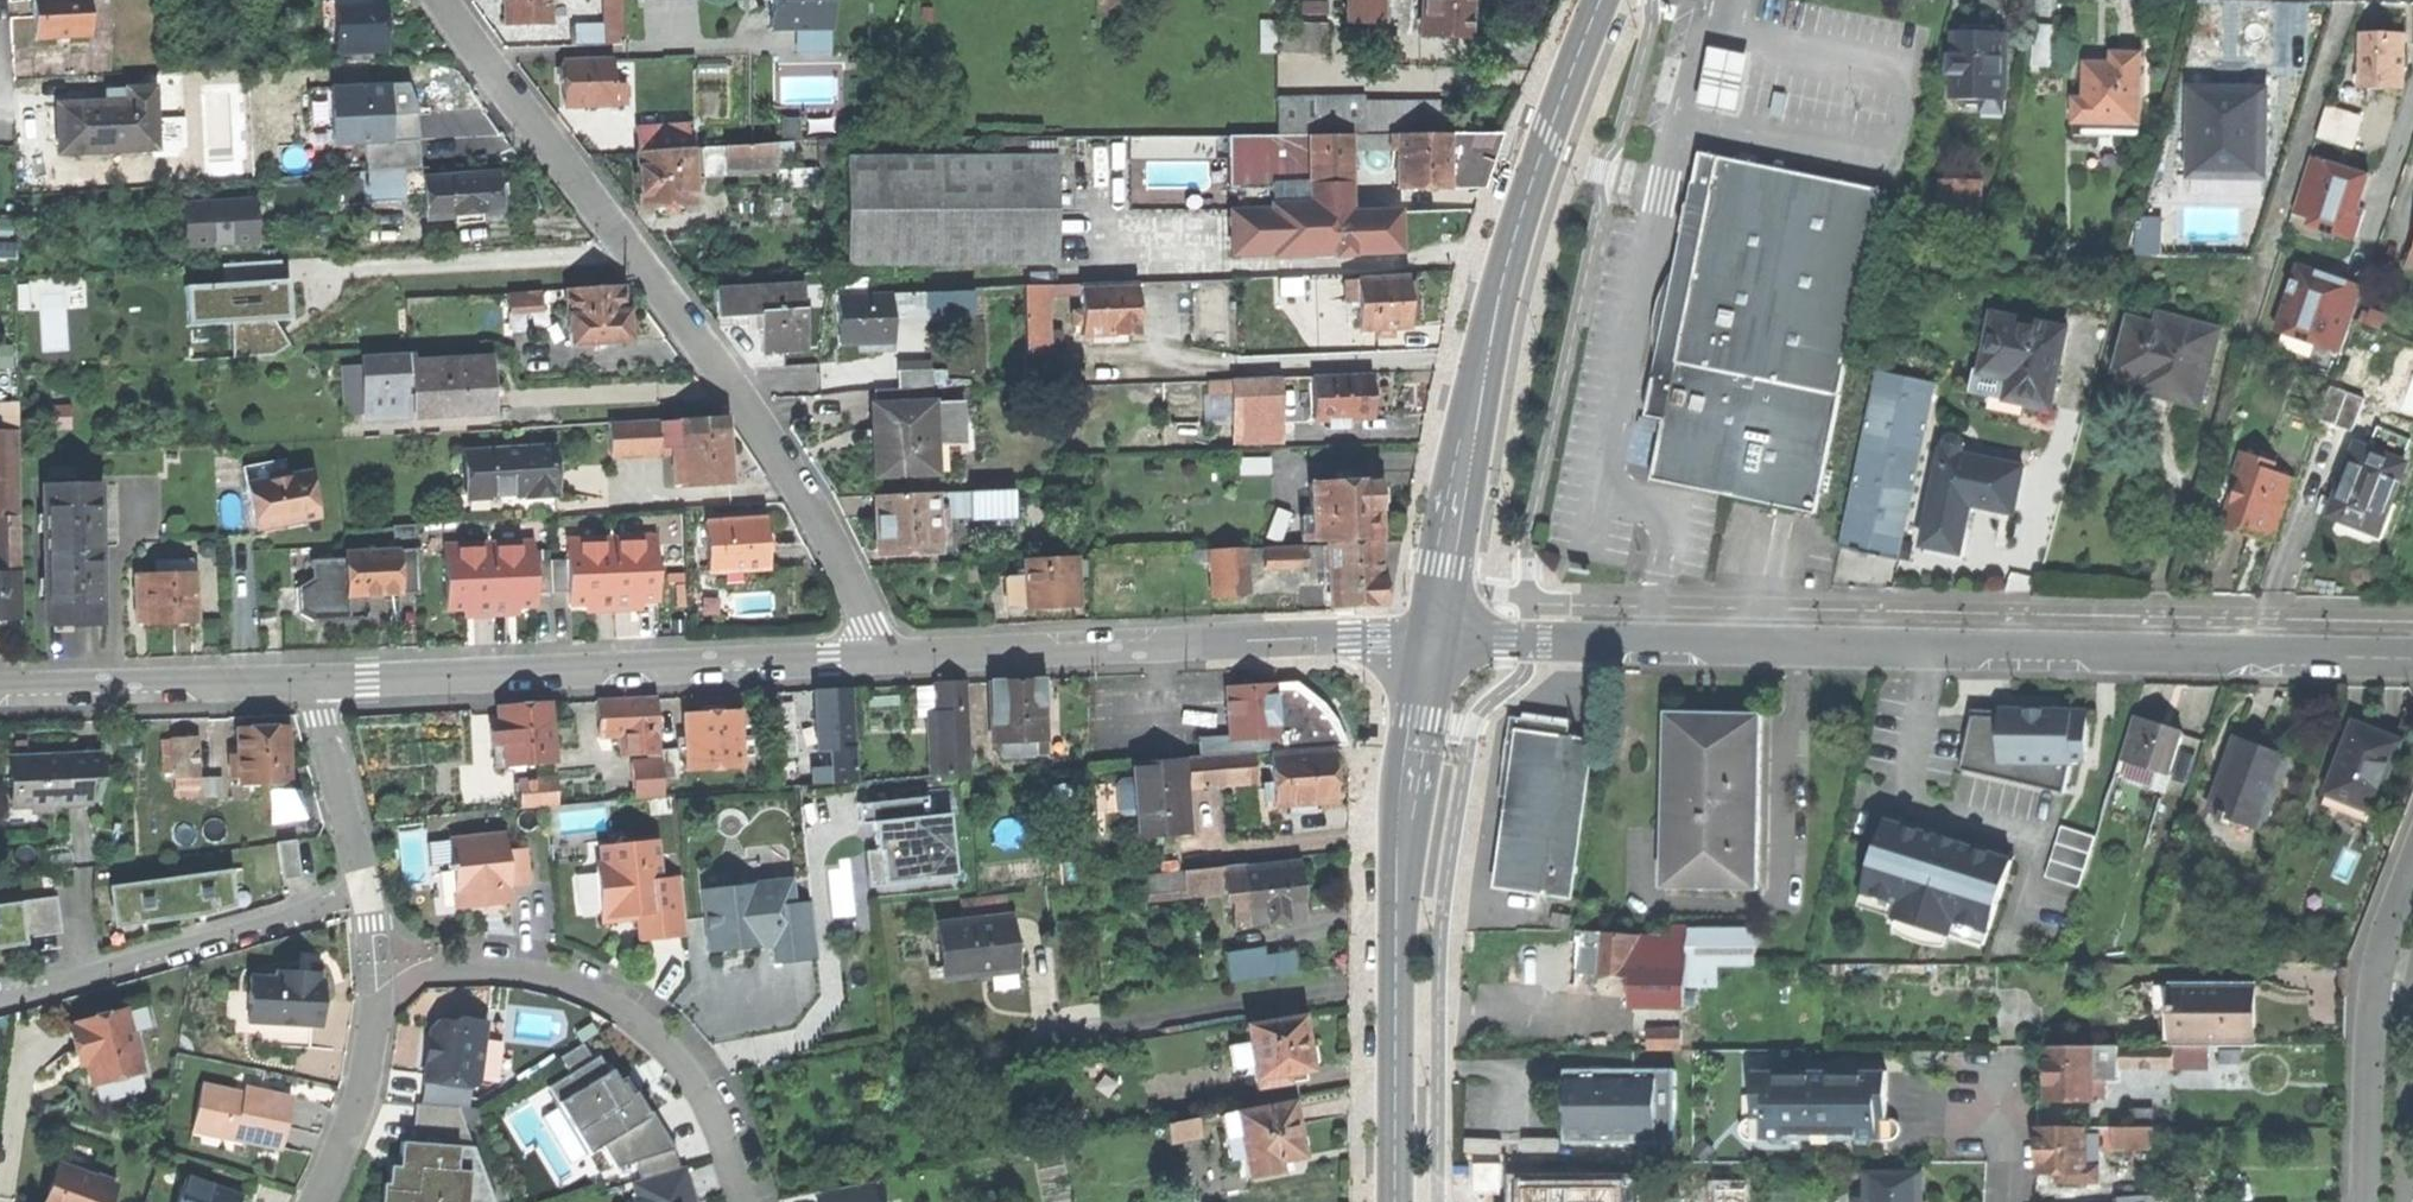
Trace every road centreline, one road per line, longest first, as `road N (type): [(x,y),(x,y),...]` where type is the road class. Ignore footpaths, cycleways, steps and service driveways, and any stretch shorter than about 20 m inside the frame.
road 1 (residential): [(2412,659),(1434,639)]
road 2 (residential): [(884,661),(837,553),(766,435),(441,0)]
road 3 (residential): [(884,661),(317,685)]
road 4 (residential): [(1434,639),(884,661)]
road 5 (residential): [(376,982),(476,965),(560,975),(628,1004),(707,1078),(747,1201)]
road 6 (secondary): [(1602,0),(1527,193),(1486,364)]
road 7 (residential): [(0,1000),(366,895)]
road 8 (residential): [(2412,865),(2375,992),(2362,1201)]
road 9 (secondary): [(1434,639),(1400,717),(1386,836),(1396,950)]
road 10 (residential): [(317,685),(0,687)]
road 11 (secondary): [(1396,950),(1434,639)]
road 12 (secondary): [(1434,639),(1462,570),(1484,443),(1486,364)]
road 13 (secondary): [(1486,364),(1462,430),(1435,564),(1434,639)]
road 14 (secondary): [(1396,950),(1396,1201)]
road 15 (residential): [(376,982),(363,1096),(317,1201)]
road 16 (residential): [(317,685),(366,895)]

